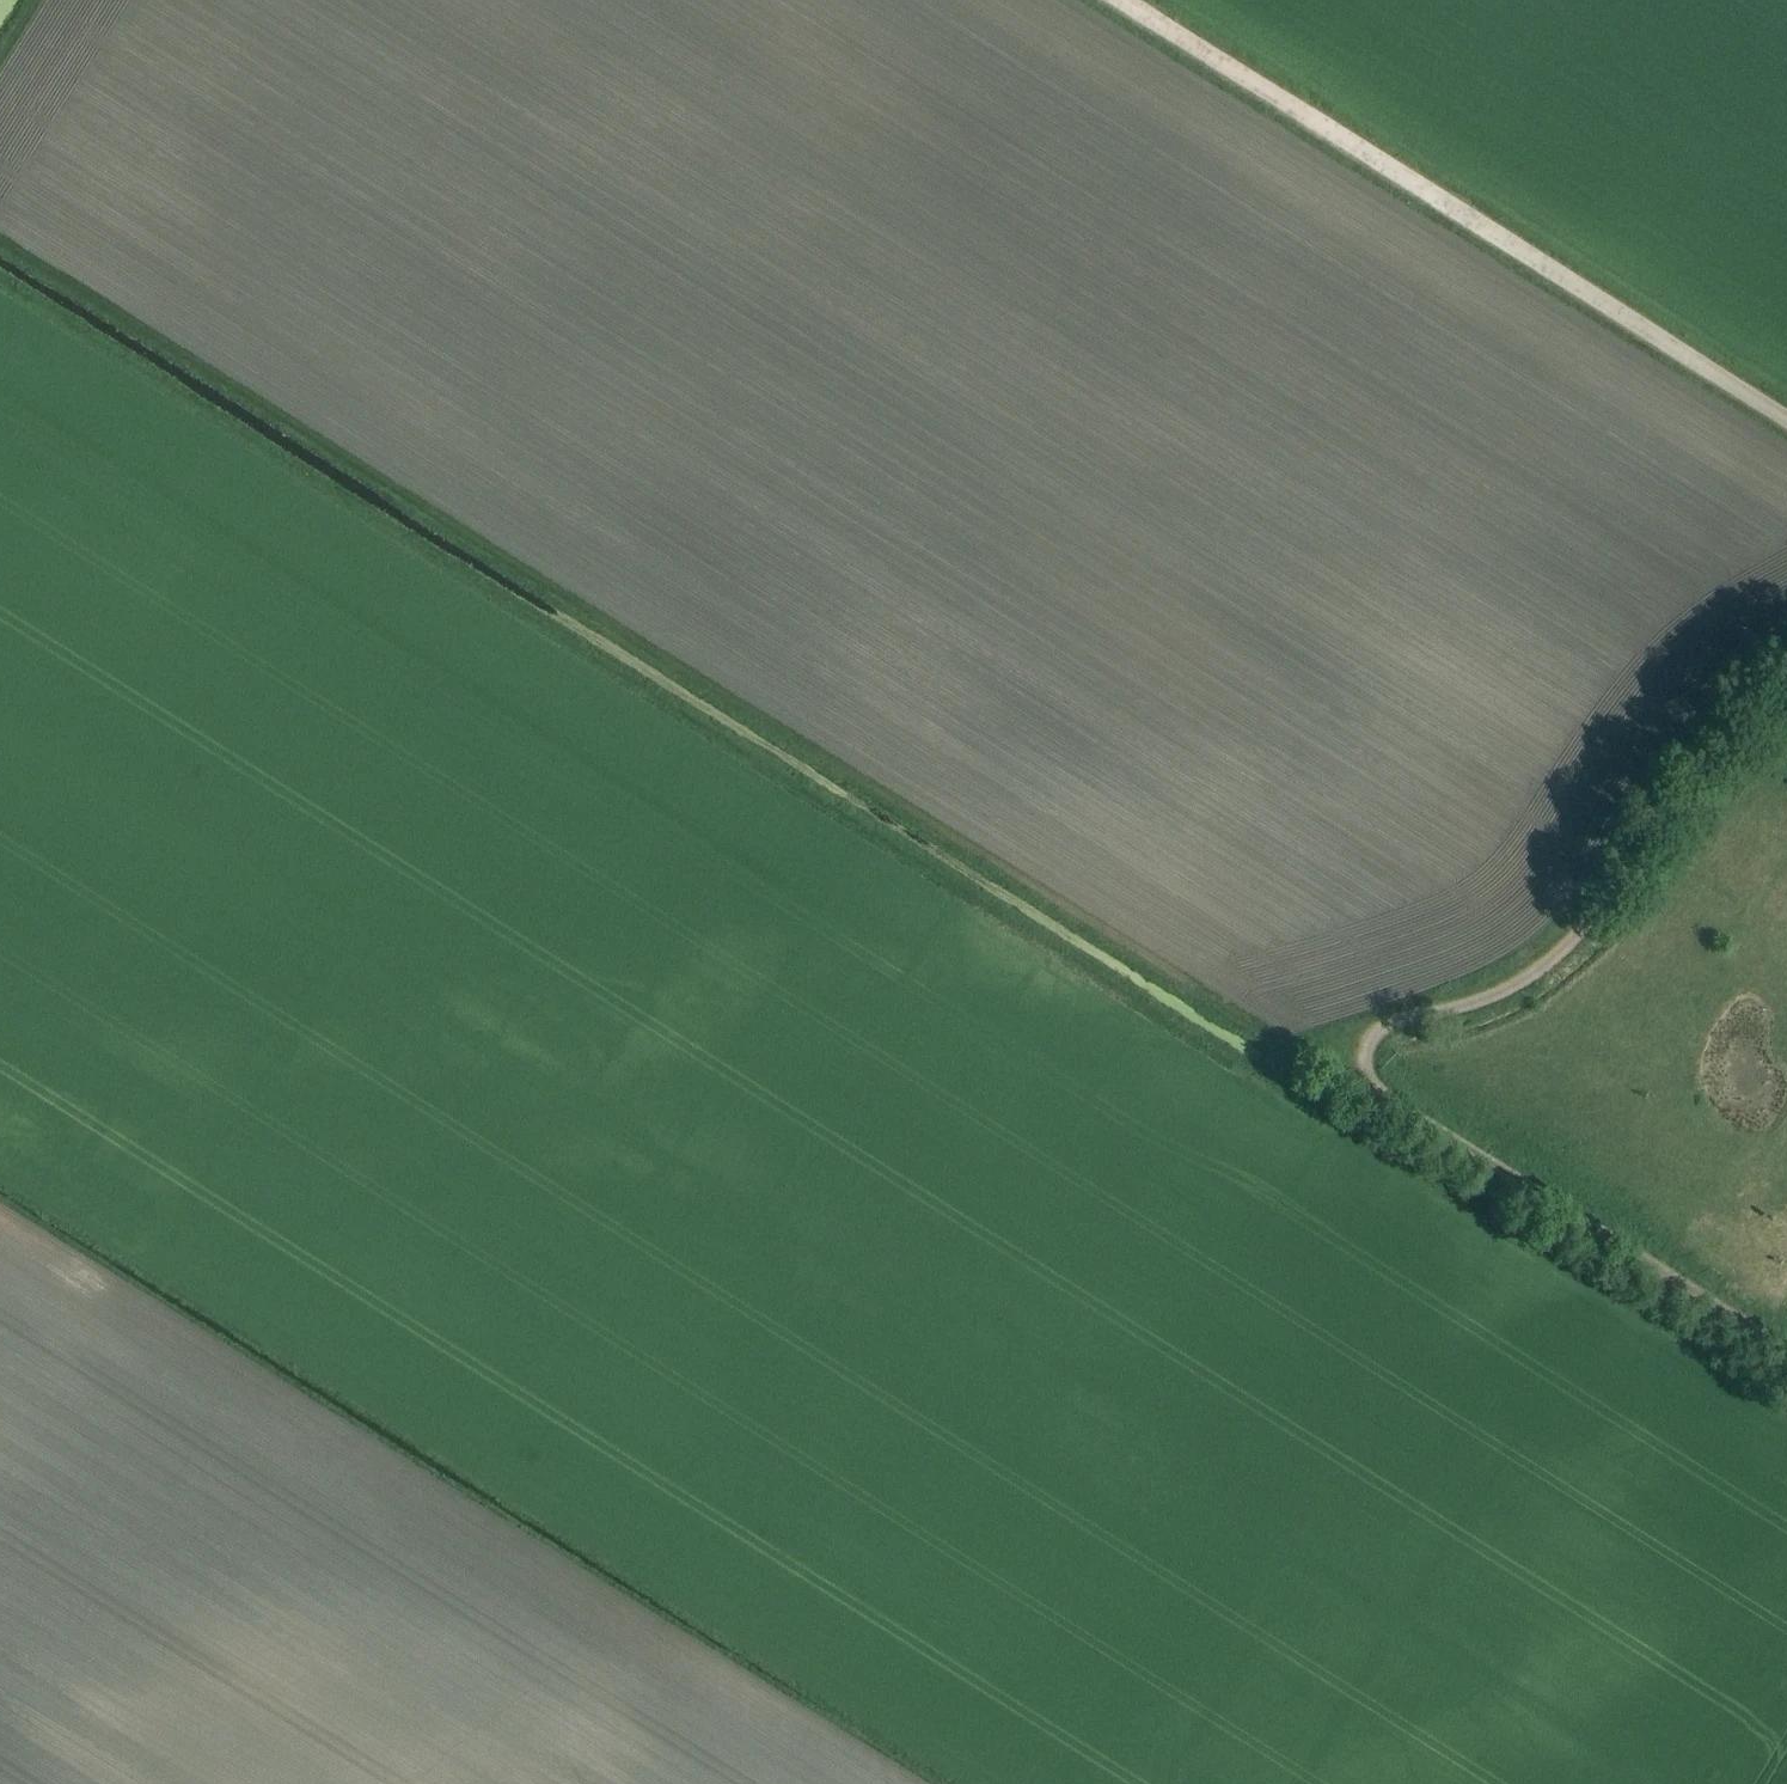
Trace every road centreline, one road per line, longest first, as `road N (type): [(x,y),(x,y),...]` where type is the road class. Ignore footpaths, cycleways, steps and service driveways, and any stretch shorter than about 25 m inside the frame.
road 1 (track): [(1786,690),(1711,753),(1597,916),(1541,969),(1381,1030),(1369,1046),(1367,1065),(1385,1092),(1786,1347)]
road 2 (track): [(1117,0),(1786,424)]

